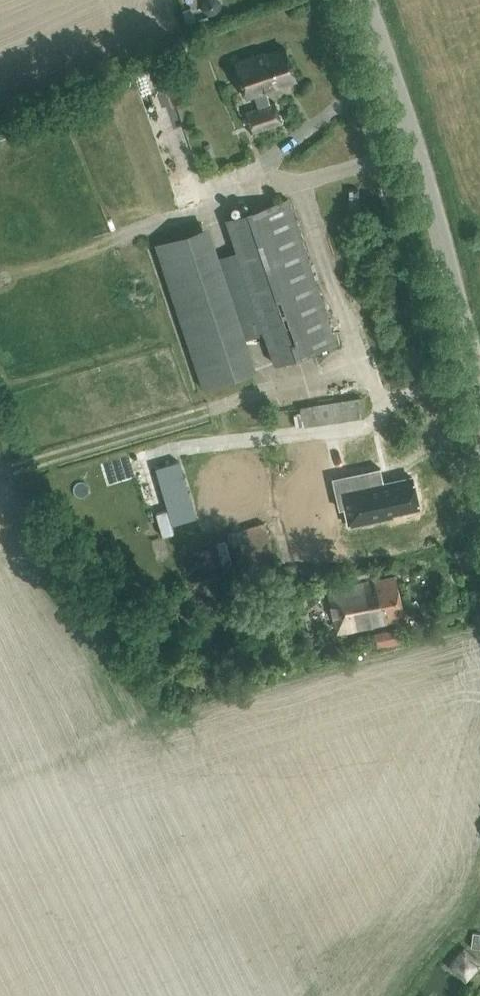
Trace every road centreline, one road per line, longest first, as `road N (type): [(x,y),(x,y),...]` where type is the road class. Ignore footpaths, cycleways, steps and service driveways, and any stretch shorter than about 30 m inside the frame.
road 1 (unclassified): [(479,382),(419,152),(367,0)]

